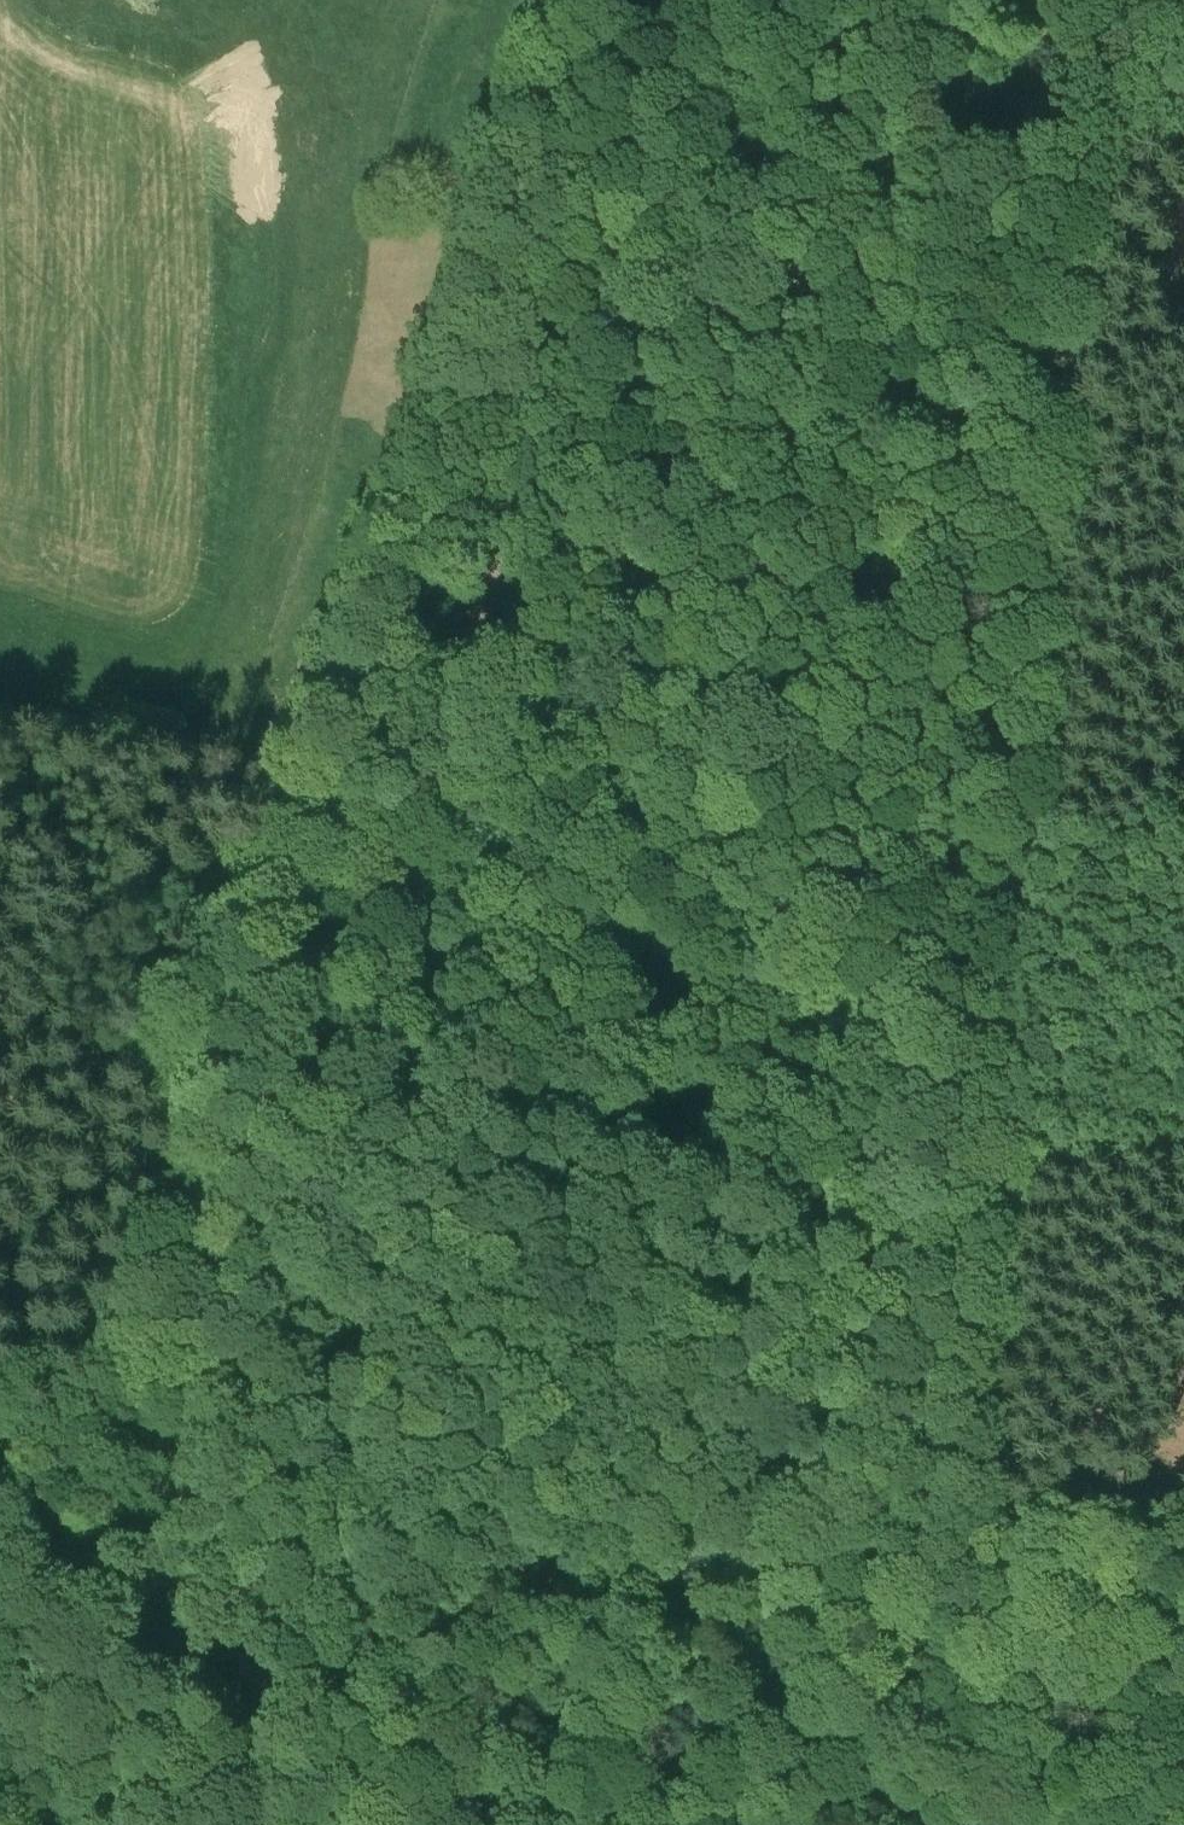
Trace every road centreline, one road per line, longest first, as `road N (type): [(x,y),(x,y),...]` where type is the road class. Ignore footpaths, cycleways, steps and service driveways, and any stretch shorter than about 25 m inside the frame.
road 1 (track): [(644,0),(573,109),(533,425),(390,864),(366,906),(261,982),(231,1010),(213,1044),(198,1103),(198,1186),(215,1381),(112,1714),(132,1824)]

